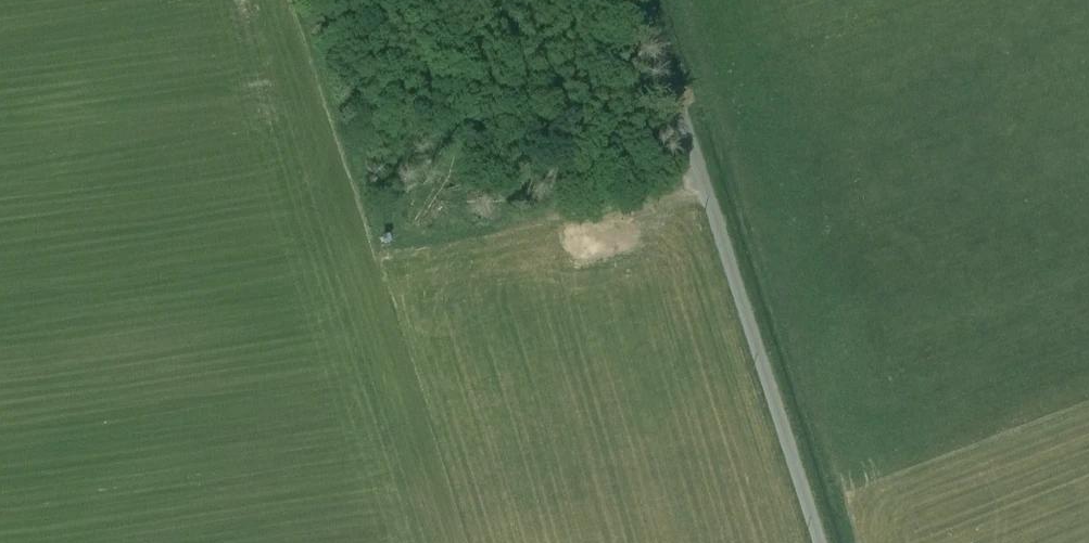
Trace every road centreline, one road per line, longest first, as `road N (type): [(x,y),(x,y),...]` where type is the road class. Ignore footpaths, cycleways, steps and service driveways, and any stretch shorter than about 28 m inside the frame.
road 1 (unclassified): [(818,542),(644,0)]

